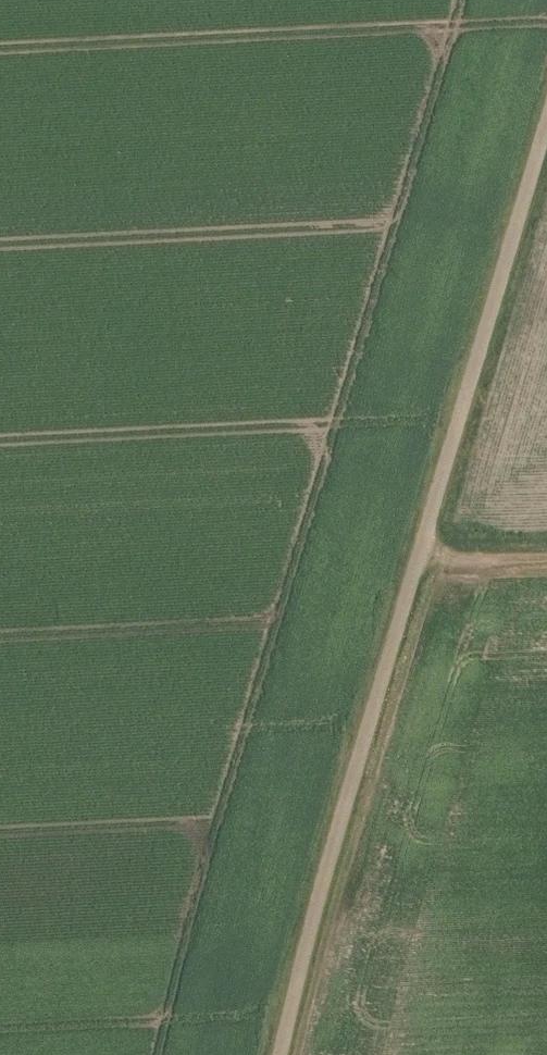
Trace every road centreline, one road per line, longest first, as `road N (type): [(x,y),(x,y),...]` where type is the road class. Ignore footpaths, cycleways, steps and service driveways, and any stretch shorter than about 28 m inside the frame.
road 1 (unclassified): [(280,1054),(546,123)]
road 2 (track): [(418,559),(546,556)]

